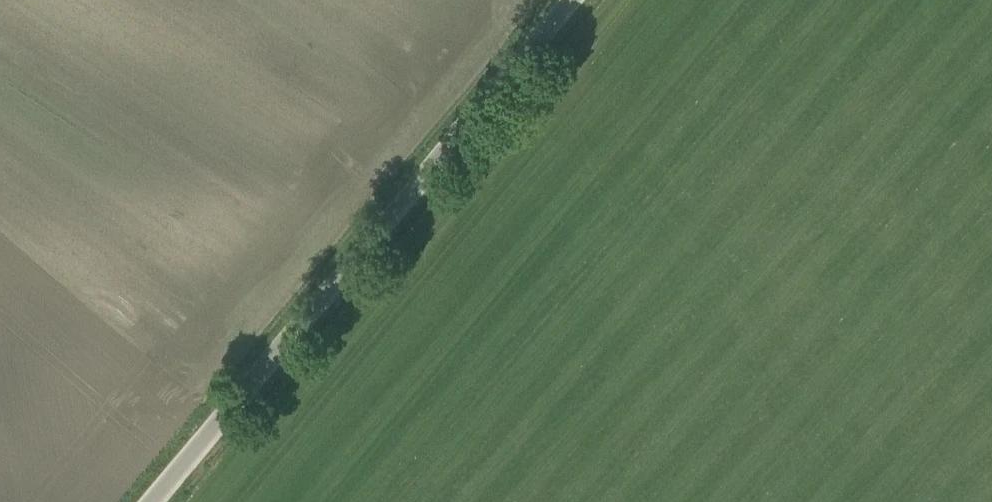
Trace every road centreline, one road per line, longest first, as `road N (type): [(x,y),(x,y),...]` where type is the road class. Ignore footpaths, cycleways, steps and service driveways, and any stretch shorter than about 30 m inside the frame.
road 1 (unclassified): [(135,501),(560,0)]

